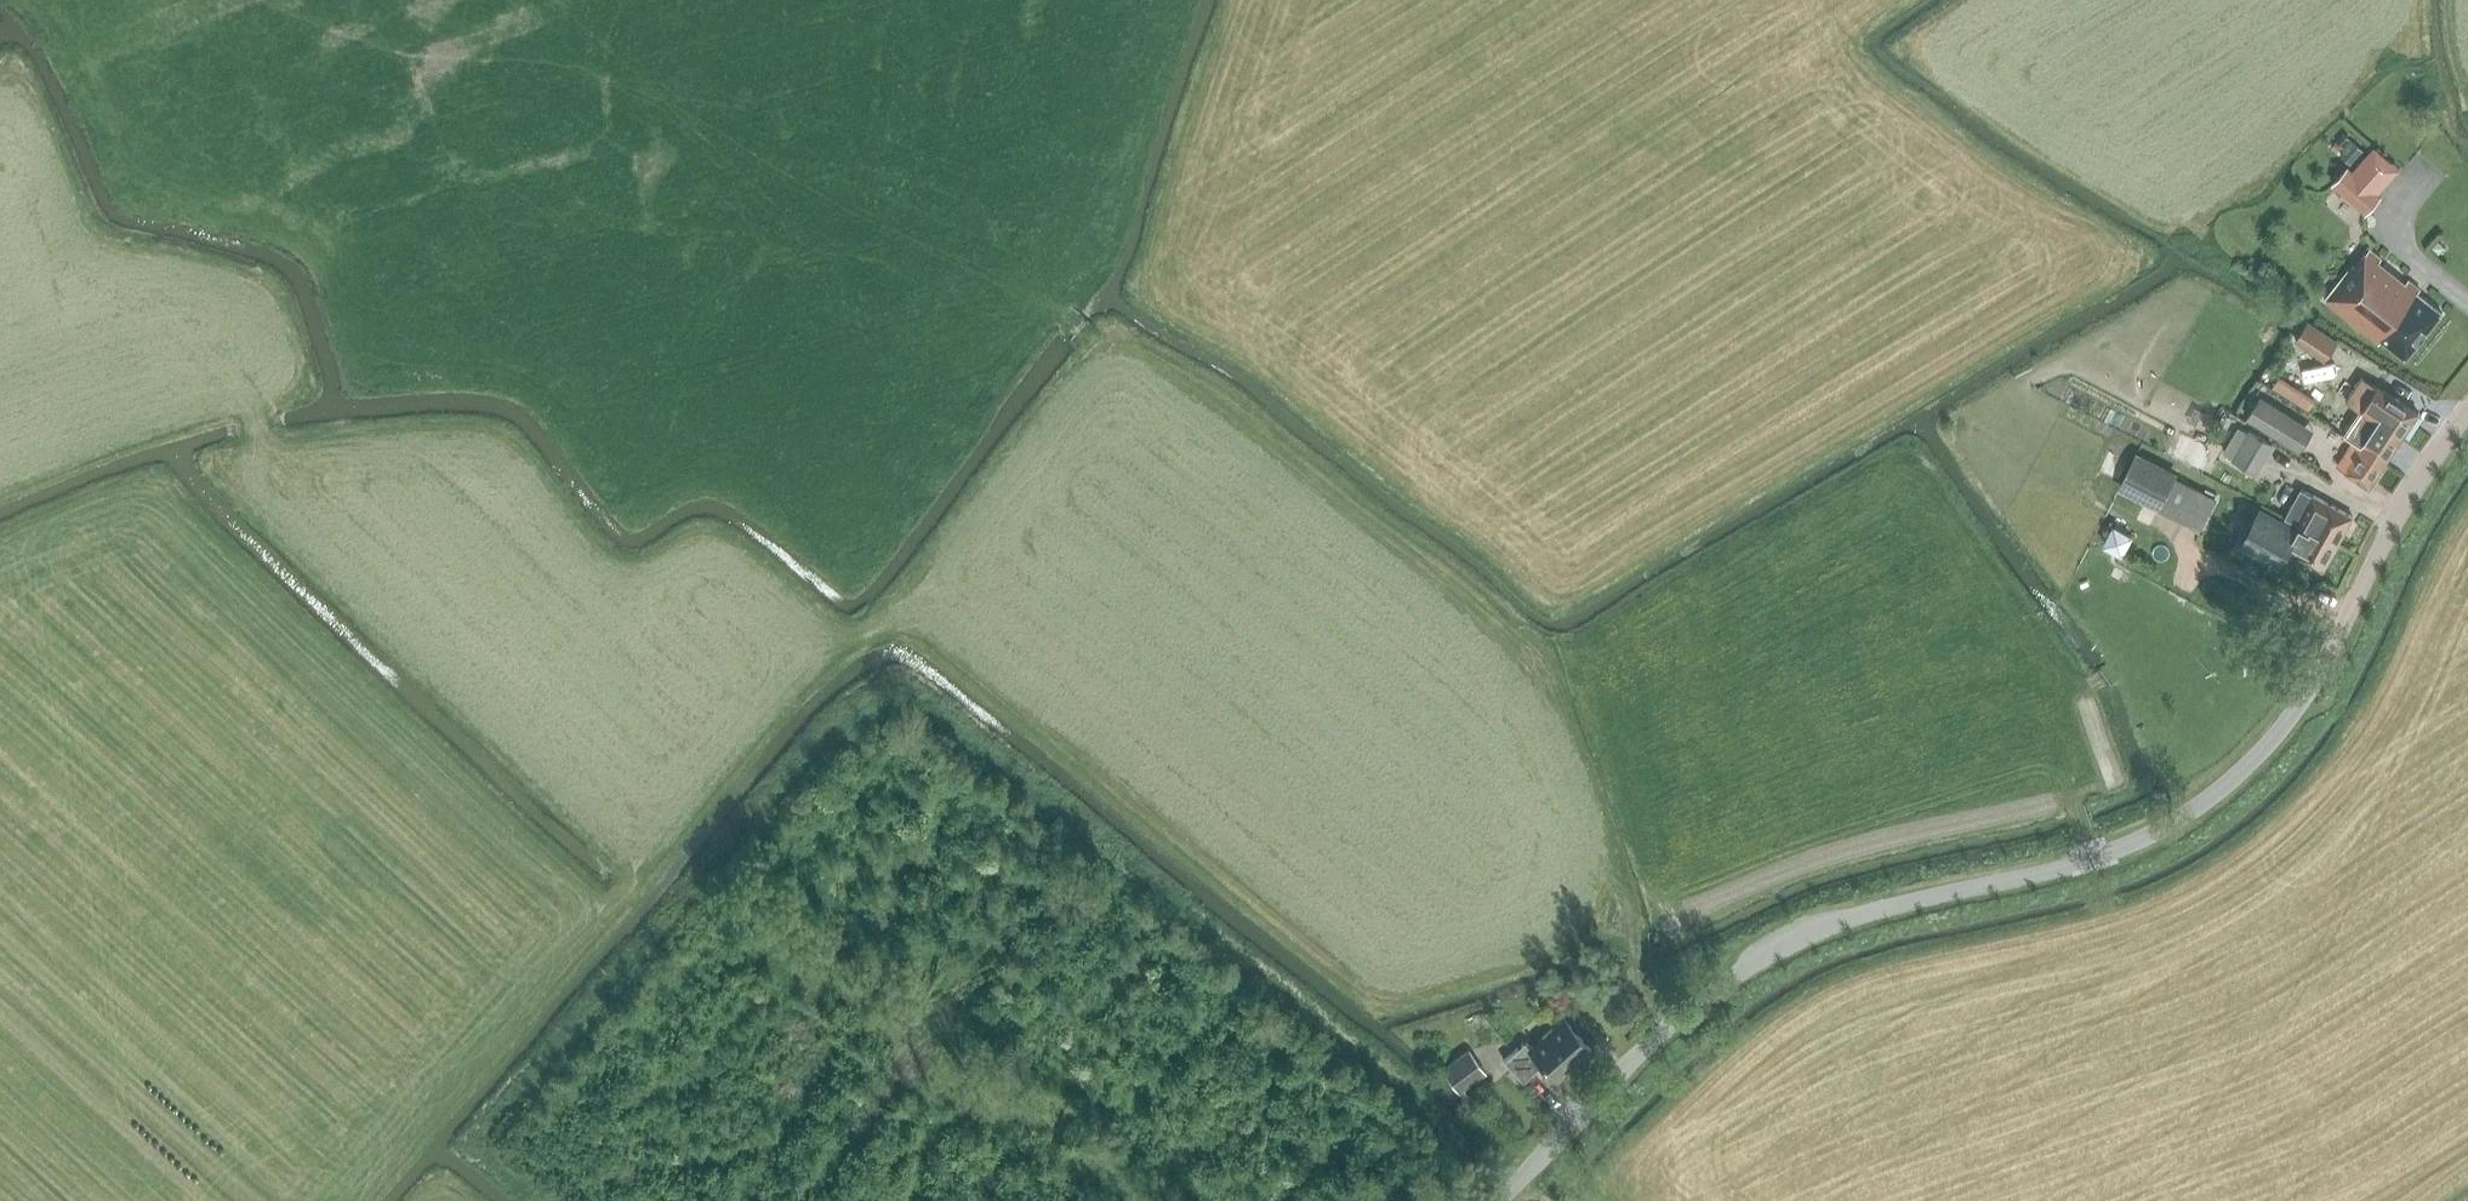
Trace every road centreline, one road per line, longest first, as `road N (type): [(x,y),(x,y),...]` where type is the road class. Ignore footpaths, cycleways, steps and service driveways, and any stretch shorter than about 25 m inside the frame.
road 1 (unclassified): [(1500,1200),(1654,1041),(1770,955),(1861,914),(2135,844),(2200,806),(2261,753),(2305,698),(2404,501),(2467,413)]

